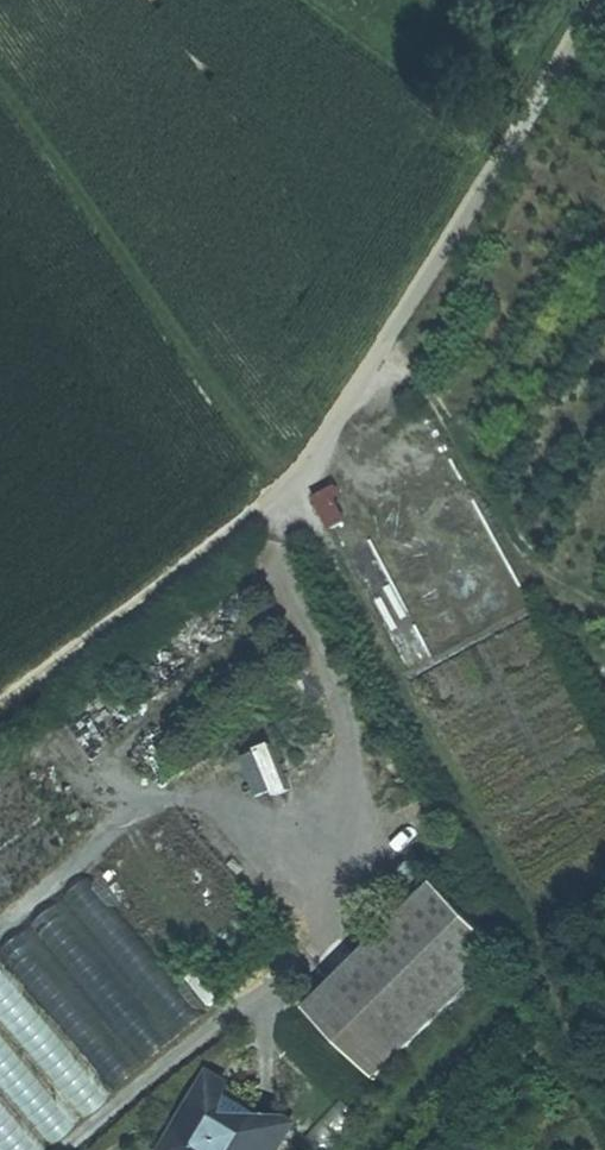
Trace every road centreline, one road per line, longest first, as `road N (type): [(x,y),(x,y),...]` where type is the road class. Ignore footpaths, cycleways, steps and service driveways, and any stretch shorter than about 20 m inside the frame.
road 1 (track): [(604,1108),(323,556),(0,94)]
road 2 (unclassified): [(602,0),(281,500)]
road 3 (track): [(281,500),(0,716)]

